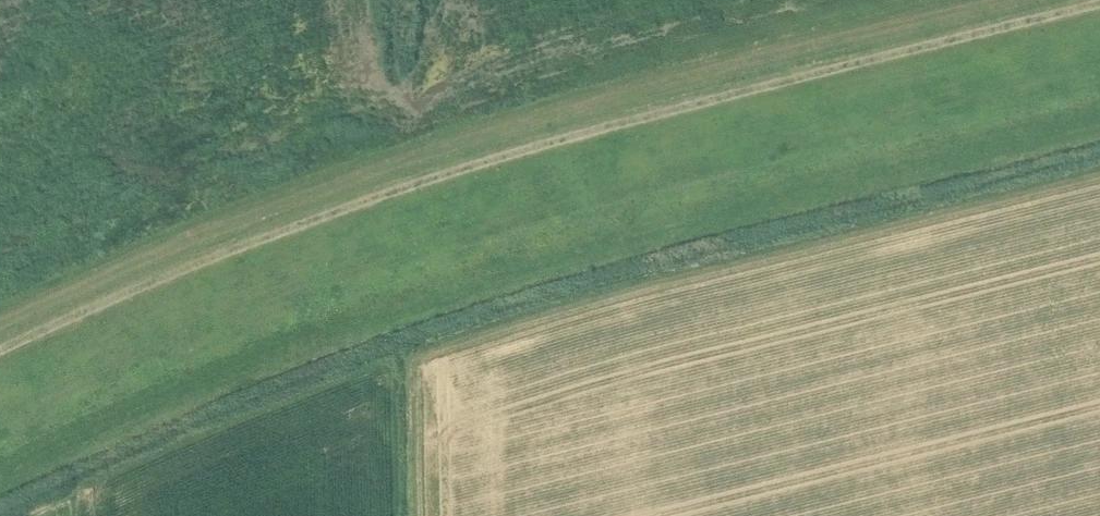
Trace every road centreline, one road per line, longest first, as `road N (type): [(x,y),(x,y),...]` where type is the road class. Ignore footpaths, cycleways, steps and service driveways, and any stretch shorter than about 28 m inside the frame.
road 1 (track): [(0,451),(423,271),(729,180),(1099,91)]

